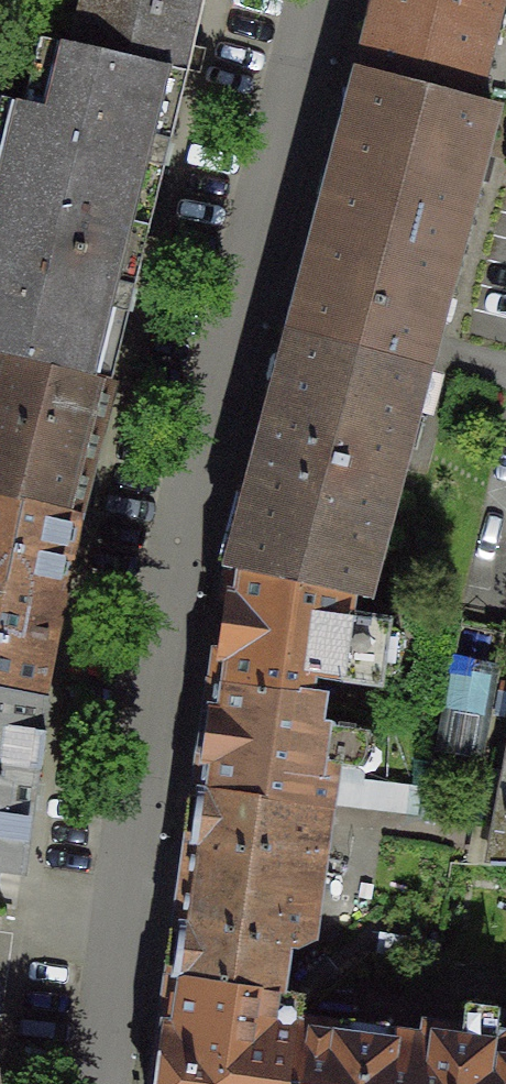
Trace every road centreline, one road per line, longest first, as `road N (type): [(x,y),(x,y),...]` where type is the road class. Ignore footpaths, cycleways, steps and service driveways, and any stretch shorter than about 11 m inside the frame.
road 1 (residential): [(101,1083),(150,697),(315,0)]

